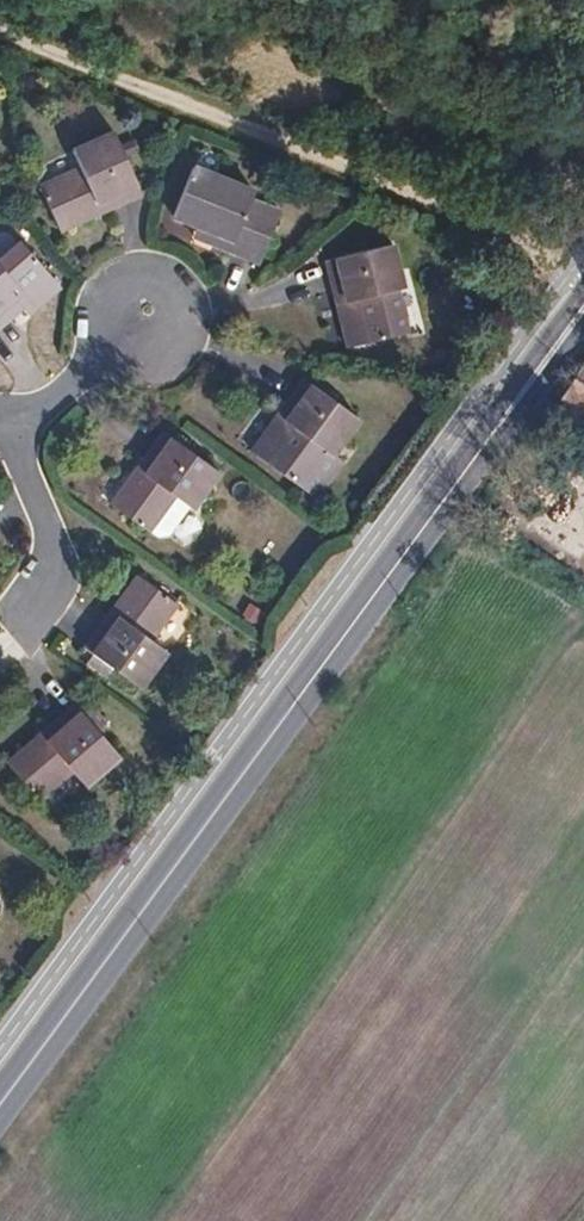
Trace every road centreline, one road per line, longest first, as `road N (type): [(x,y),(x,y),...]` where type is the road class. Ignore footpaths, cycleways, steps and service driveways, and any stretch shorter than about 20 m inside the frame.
road 1 (primary): [(0,1103),(583,302)]
road 2 (residential): [(7,420),(16,472),(45,541),(45,579),(23,618)]
road 3 (residential): [(141,312),(58,395),(7,420)]

